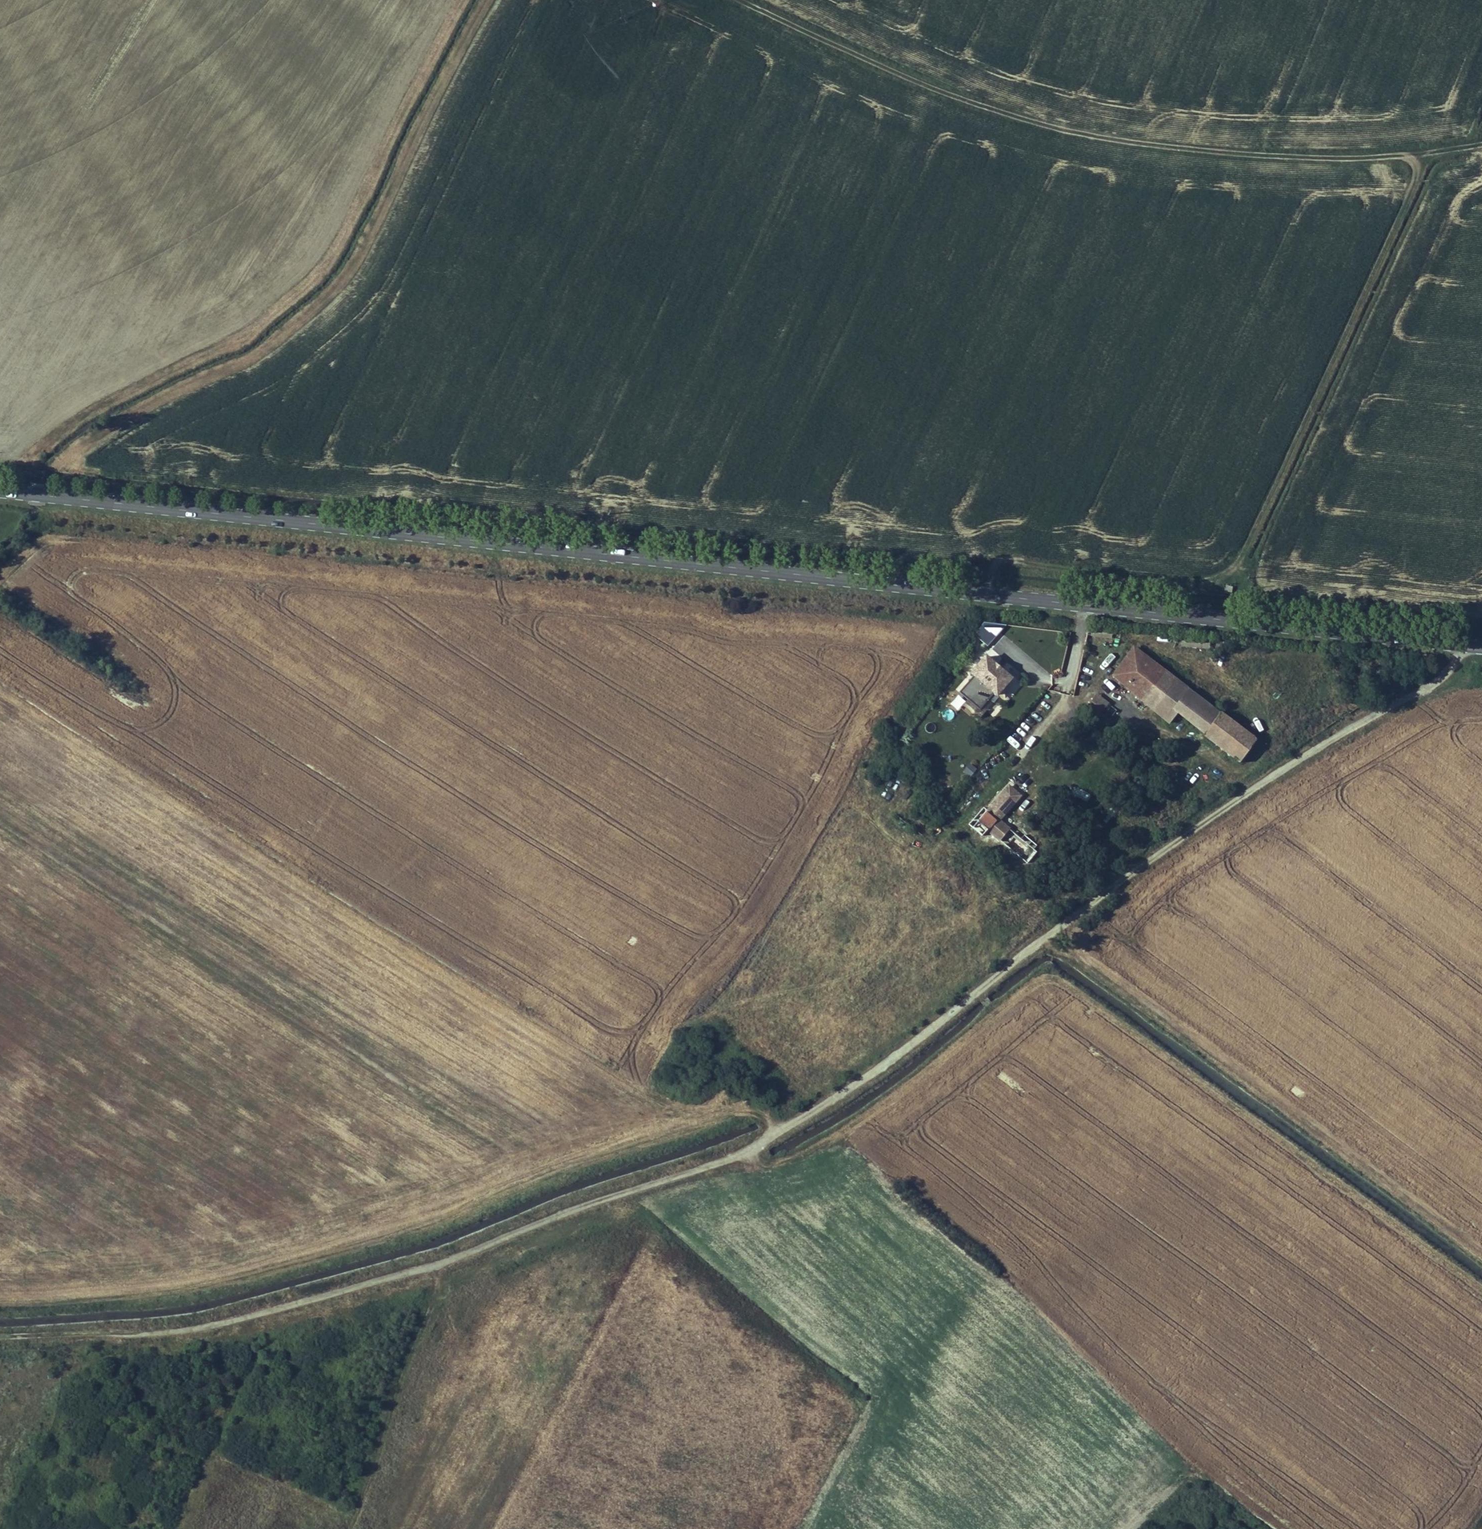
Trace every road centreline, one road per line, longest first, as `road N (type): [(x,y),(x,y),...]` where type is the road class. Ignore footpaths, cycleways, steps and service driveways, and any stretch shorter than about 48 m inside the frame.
road 1 (track): [(1476,646),(1093,903),(911,1046),(764,1147),(576,1208),(434,1267),(314,1300),(189,1323),(0,1337)]
road 2 (secondary): [(1481,646),(0,490)]
road 3 (track): [(1481,139),(1265,152),(1122,138),(998,107),(753,0)]
road 4 (track): [(350,1528),(434,1299),(434,1267)]

